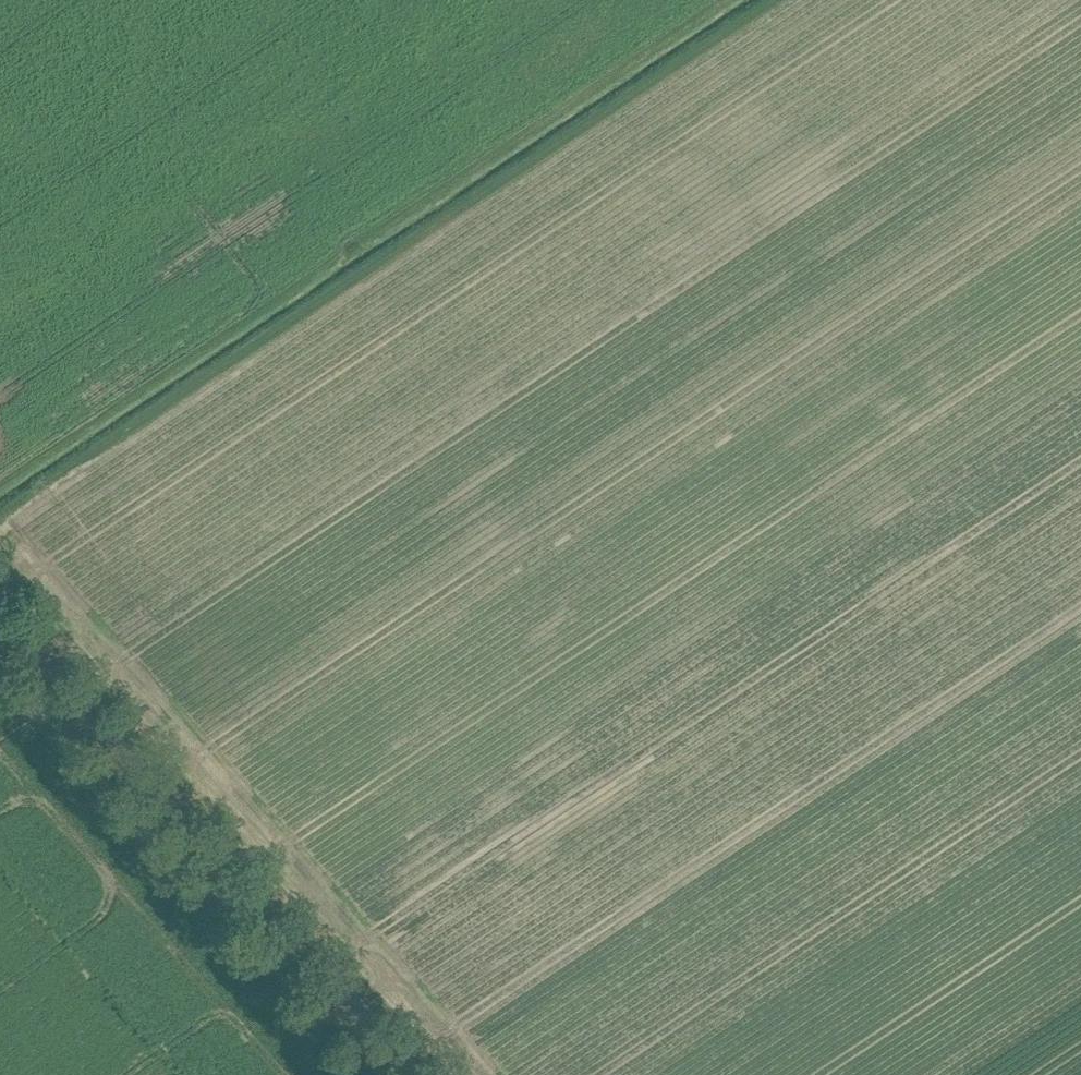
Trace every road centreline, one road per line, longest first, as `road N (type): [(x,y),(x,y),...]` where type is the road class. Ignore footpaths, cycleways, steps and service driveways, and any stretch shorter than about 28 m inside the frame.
road 1 (unclassified): [(417,1074),(0,603)]

